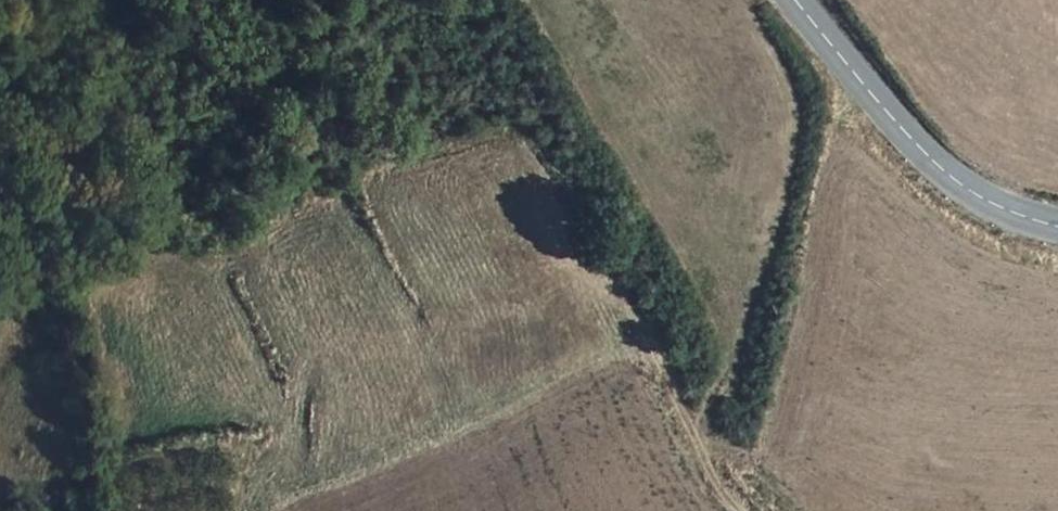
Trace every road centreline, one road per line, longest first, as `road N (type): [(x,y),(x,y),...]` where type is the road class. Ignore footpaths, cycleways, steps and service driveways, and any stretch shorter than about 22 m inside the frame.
road 1 (secondary): [(1057,221),(1001,215),(872,100),(791,0)]
road 2 (track): [(96,510),(102,466),(96,379),(35,272),(0,236)]

